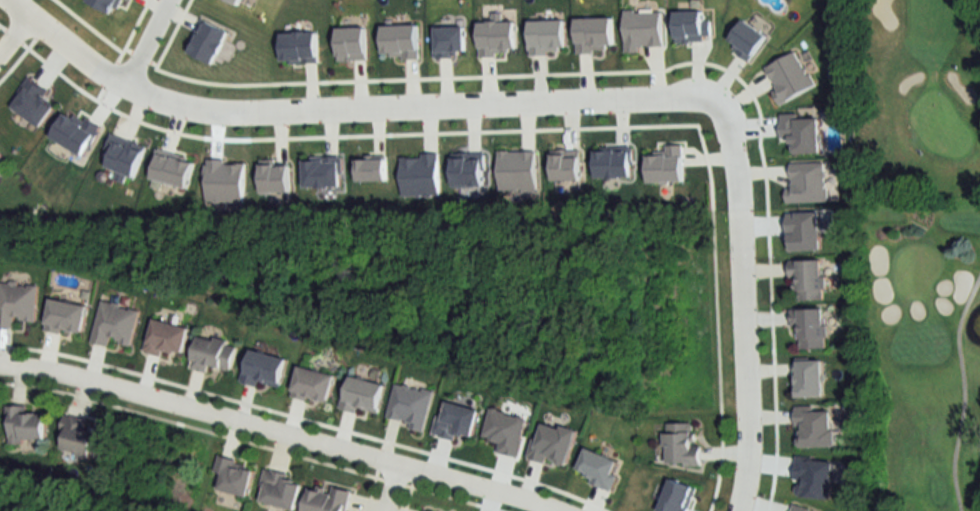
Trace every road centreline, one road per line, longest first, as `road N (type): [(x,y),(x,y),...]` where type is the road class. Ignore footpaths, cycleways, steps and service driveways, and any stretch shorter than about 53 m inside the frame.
road 1 (residential): [(744,510),(751,430),(738,215),(727,118),(710,93),(215,107),(172,102),(96,65)]
road 2 (residential): [(554,510),(113,386),(0,363)]

